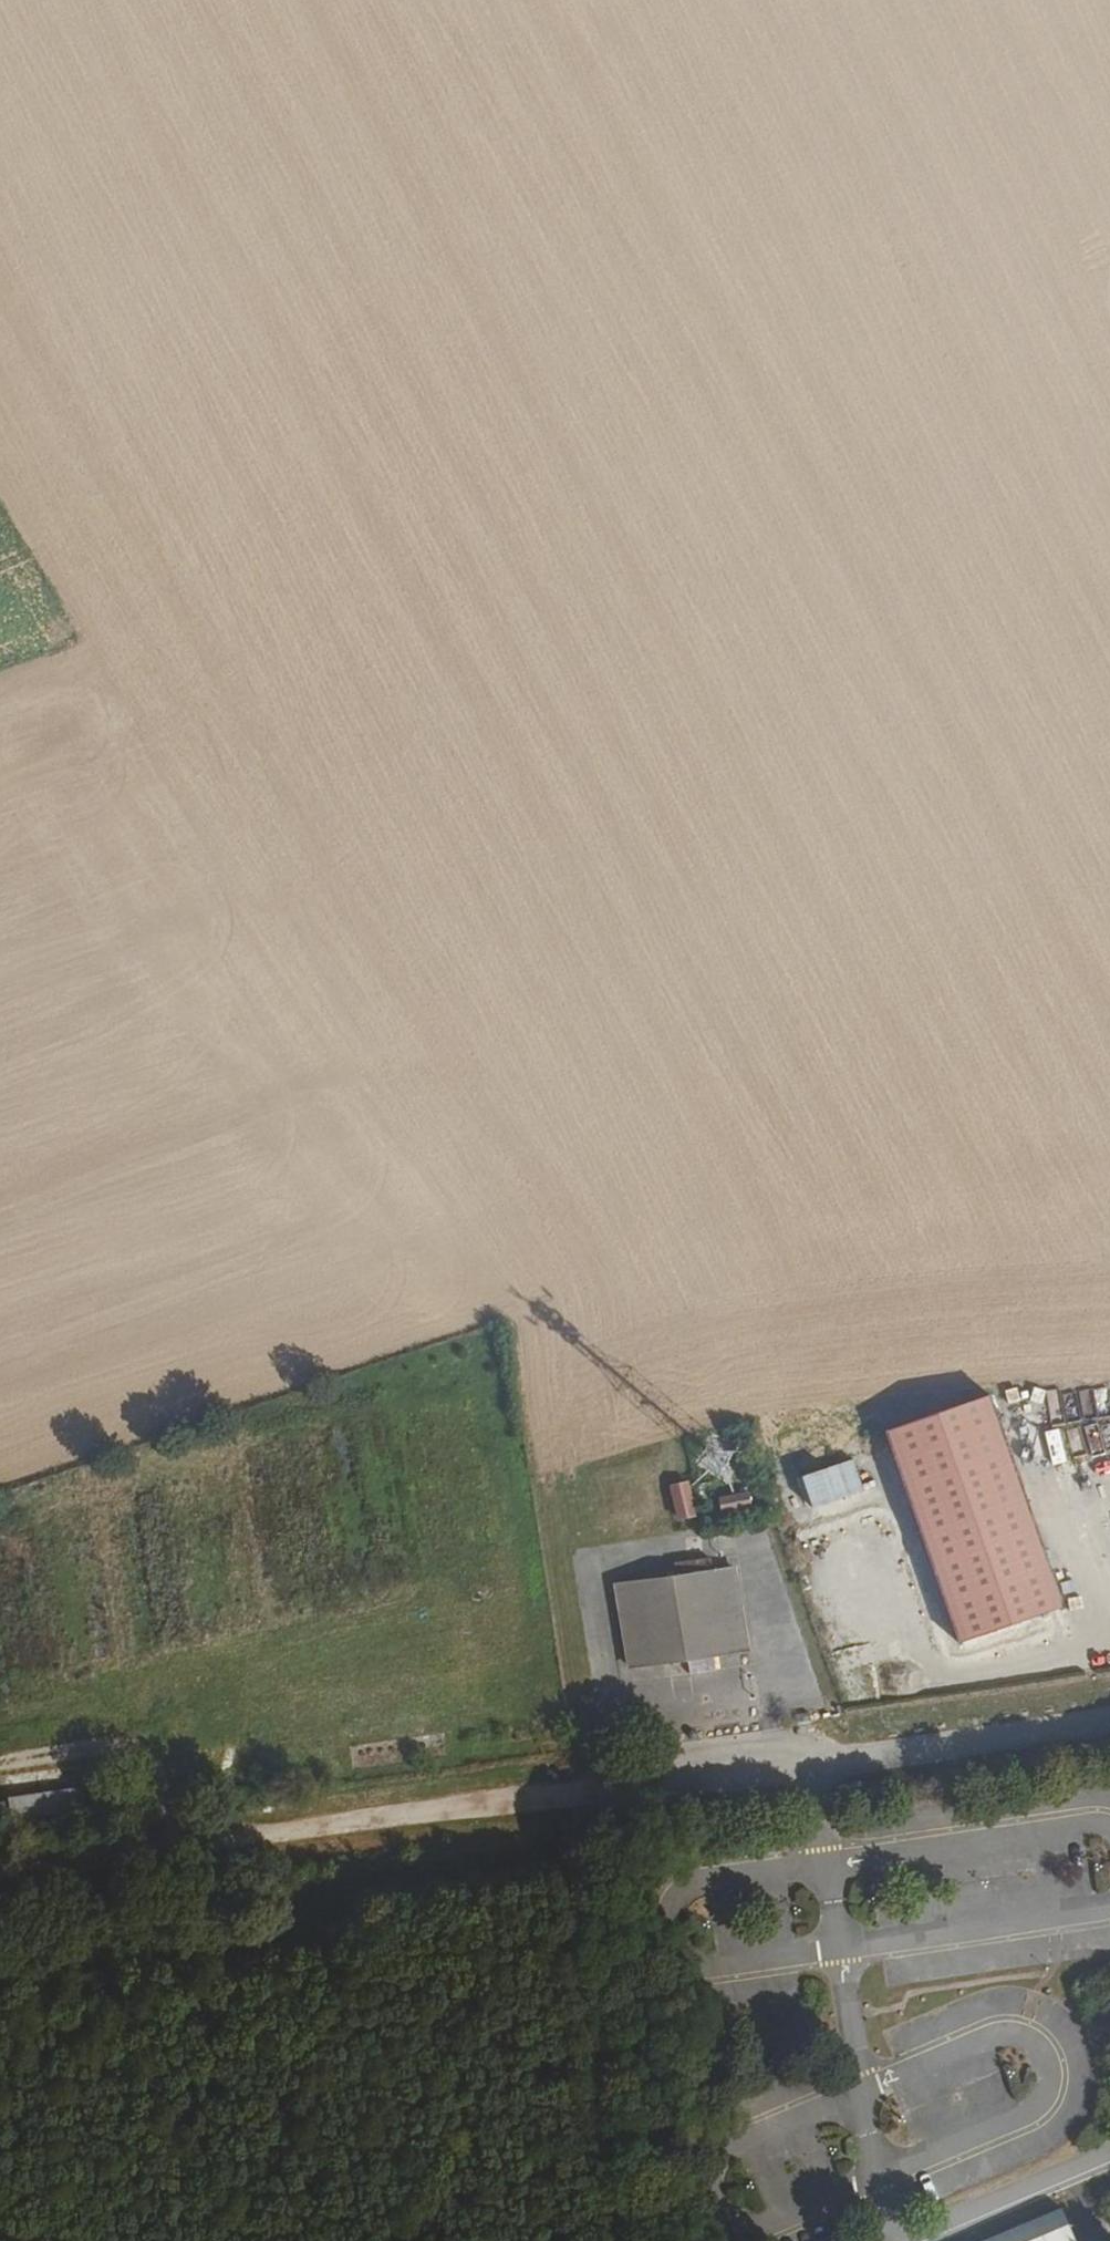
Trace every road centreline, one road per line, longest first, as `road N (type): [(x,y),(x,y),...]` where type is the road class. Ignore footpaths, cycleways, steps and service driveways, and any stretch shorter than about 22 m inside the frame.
road 1 (track): [(0,1877),(635,1797)]
road 2 (residential): [(1109,1726),(635,1797)]

